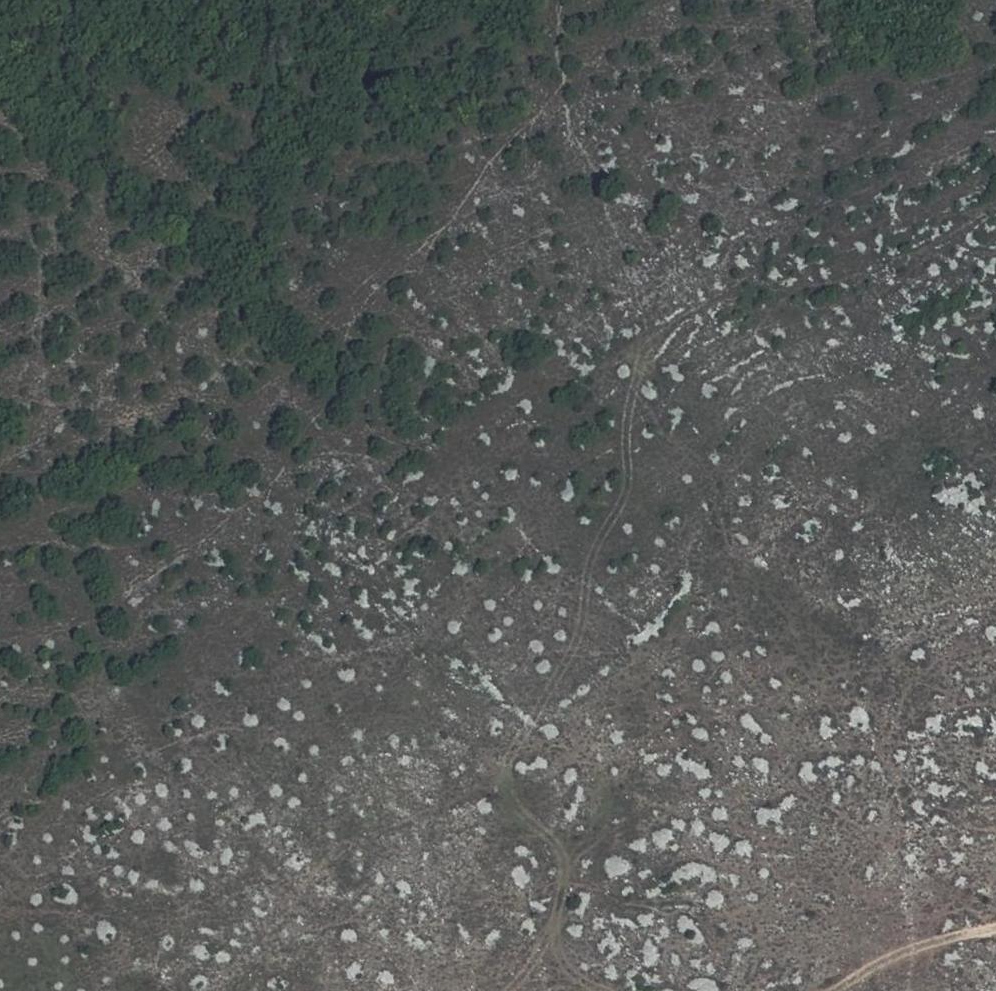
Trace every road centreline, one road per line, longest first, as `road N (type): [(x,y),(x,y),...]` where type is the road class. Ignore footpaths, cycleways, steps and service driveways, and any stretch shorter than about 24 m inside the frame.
road 1 (track): [(995,929),(889,955),(829,990)]

